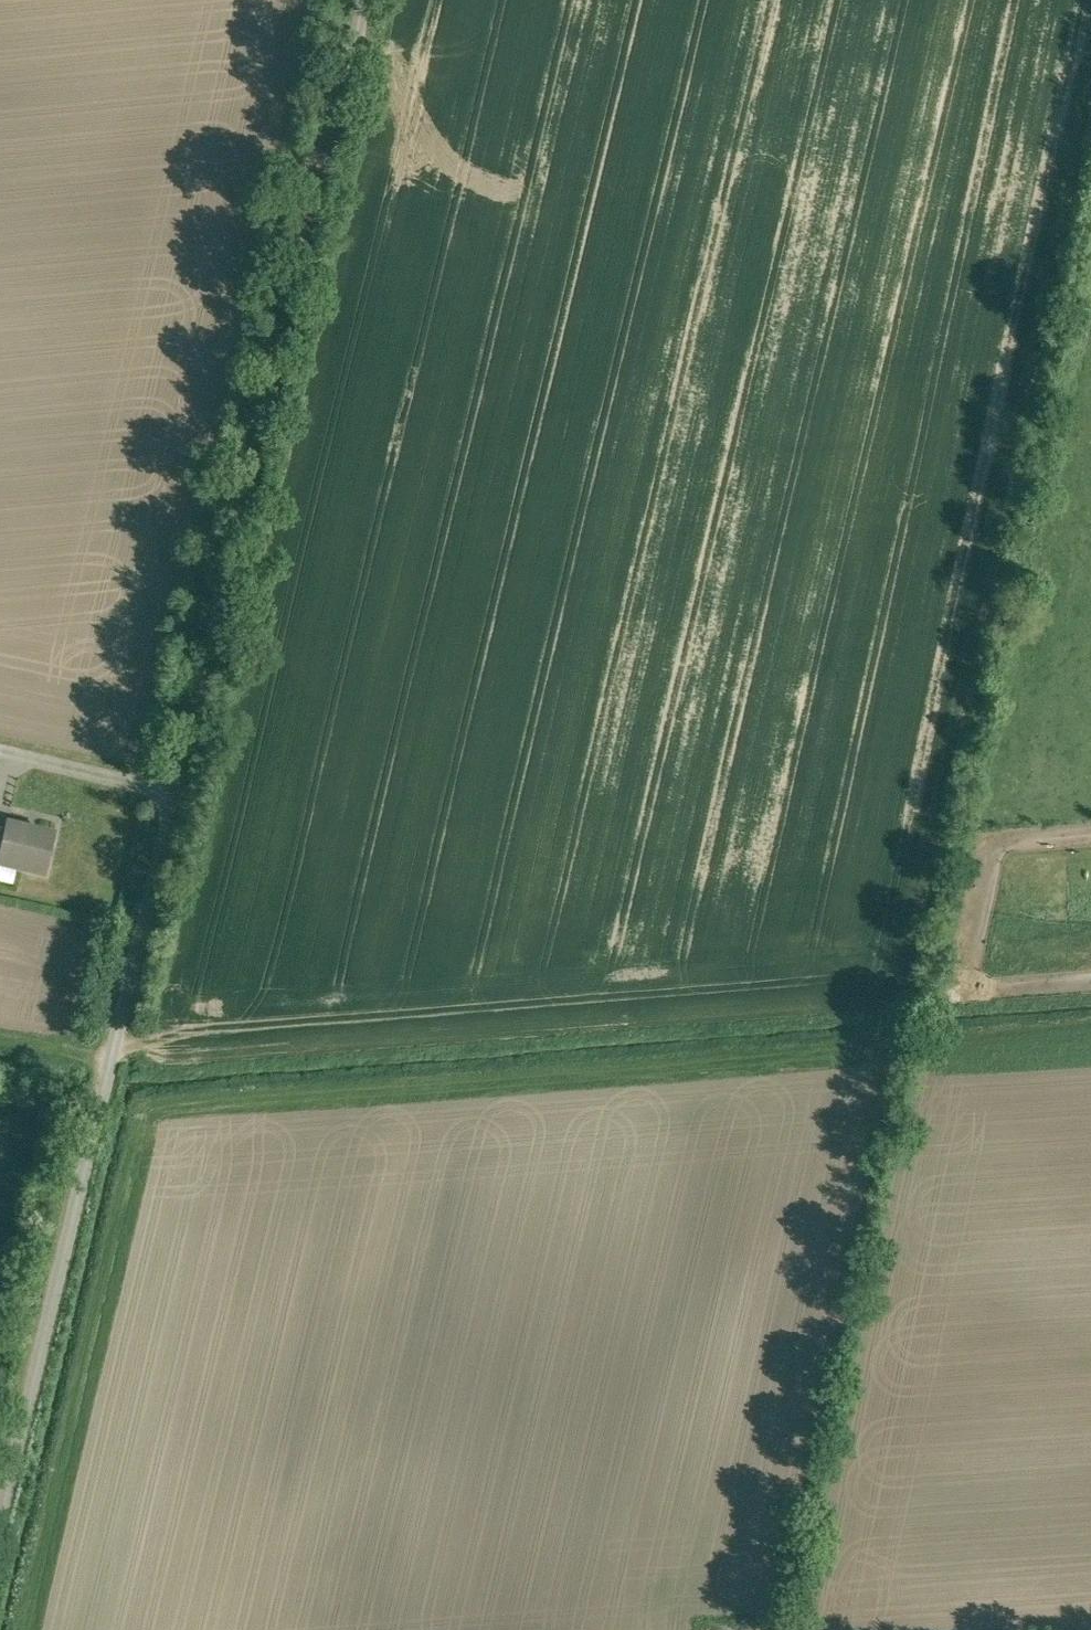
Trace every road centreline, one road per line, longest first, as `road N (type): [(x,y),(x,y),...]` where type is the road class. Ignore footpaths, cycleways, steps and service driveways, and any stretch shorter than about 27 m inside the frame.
road 1 (unclassified): [(366,0),(0,1516)]

